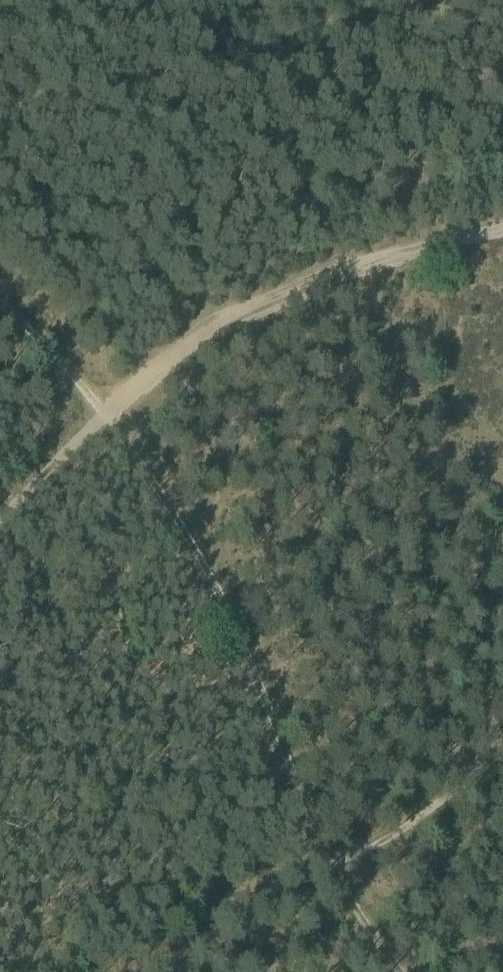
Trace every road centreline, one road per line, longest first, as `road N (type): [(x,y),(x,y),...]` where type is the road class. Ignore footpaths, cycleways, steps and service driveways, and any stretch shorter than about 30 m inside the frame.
road 1 (track): [(0,304),(104,413),(198,540),(298,790),(418,971)]
road 2 (track): [(502,227),(371,262),(228,326),(104,413),(0,520)]
road 3 (track): [(145,971),(209,939),(337,849),(378,844),(502,763)]

